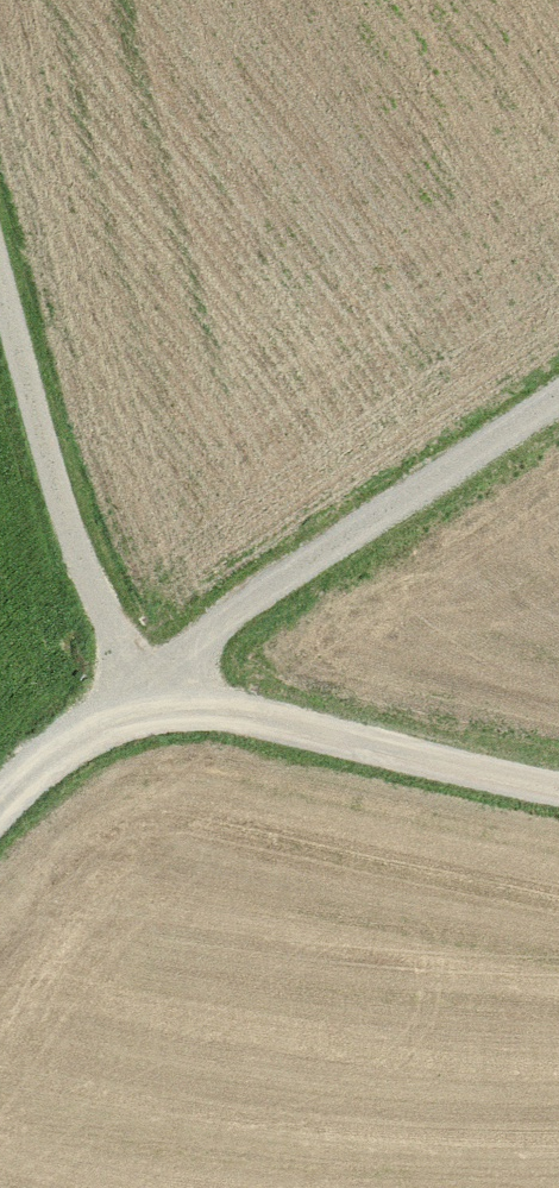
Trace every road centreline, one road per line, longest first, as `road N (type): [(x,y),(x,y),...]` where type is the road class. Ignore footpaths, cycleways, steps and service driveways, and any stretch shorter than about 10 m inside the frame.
road 1 (track): [(558,802),(145,689),(62,518),(0,285)]
road 2 (track): [(0,816),(45,765),(248,608),(558,406)]

